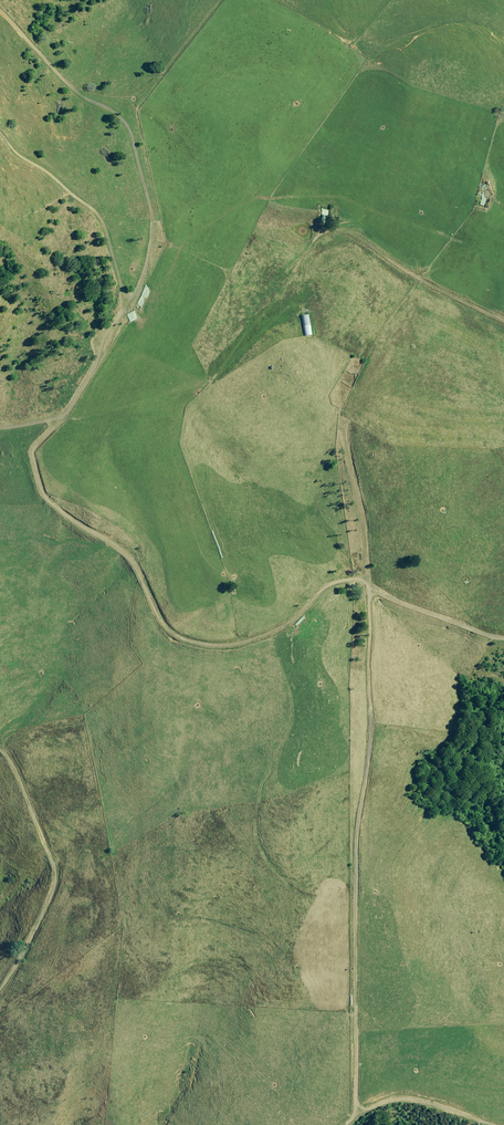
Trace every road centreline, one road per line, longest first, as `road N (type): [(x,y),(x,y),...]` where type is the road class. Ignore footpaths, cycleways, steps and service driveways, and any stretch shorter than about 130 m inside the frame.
road 1 (track): [(342,410),(366,522),(370,588),(369,723),(356,838),(354,1096),(365,1107)]
road 2 (track): [(465,243),(334,197),(251,199),(180,249),(154,300),(146,265)]
road 3 (track): [(59,417),(110,414),(209,382),(287,288),(317,235),(345,230)]
road 4 (track): [(0,989),(33,936),(54,866),(0,748)]
road 5 (track): [(123,316),(104,224),(0,133)]
road 6 (track): [(235,353),(262,301),(312,244)]

